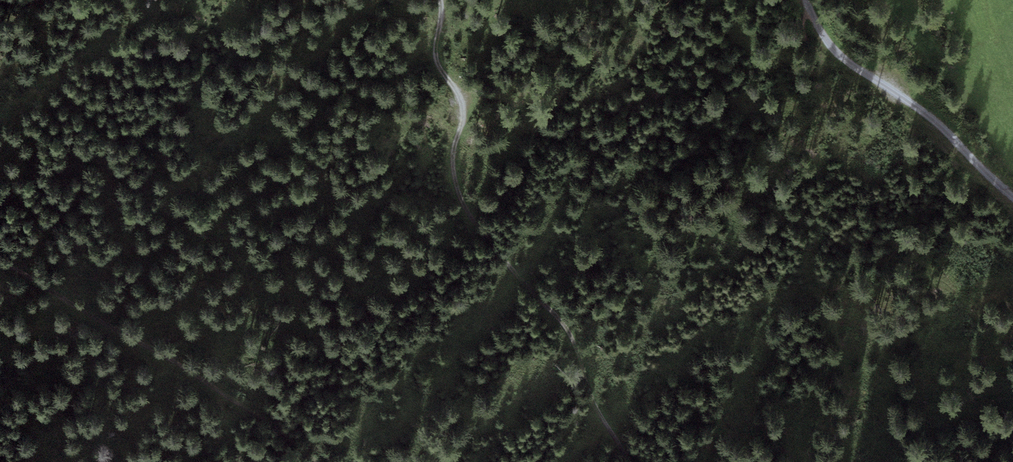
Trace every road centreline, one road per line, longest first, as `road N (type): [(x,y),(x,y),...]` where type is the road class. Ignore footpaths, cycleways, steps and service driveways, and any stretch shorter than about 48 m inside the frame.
road 1 (track): [(634,461),(564,322),(455,200),(453,149),(466,121),(463,99),(433,45),(441,0)]
road 2 (track): [(0,263),(35,272),(326,461)]
road 3 (track): [(805,0),(835,54),(933,118),(1012,195)]

